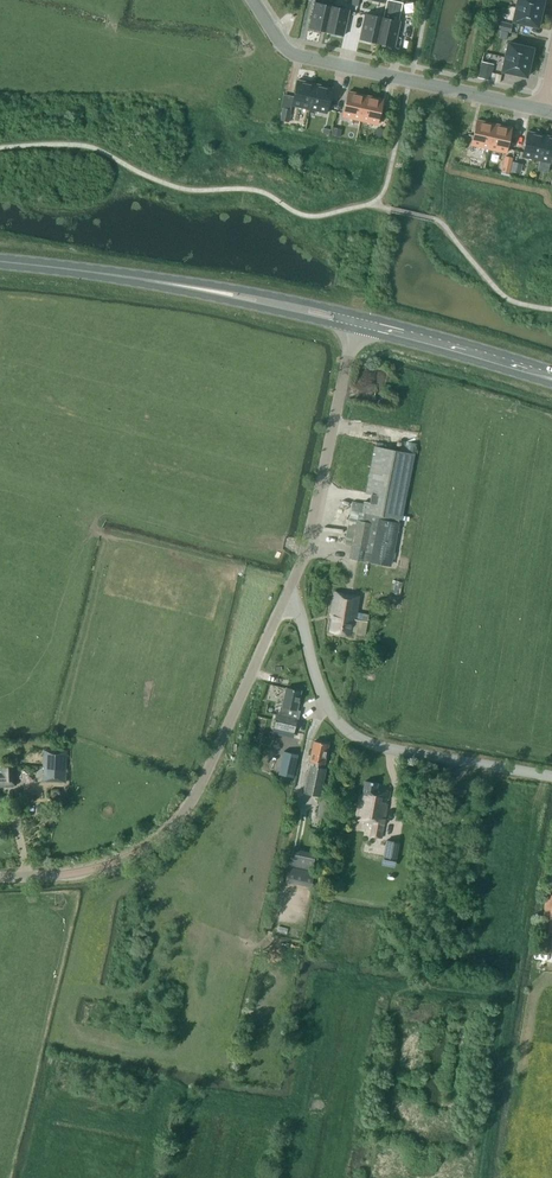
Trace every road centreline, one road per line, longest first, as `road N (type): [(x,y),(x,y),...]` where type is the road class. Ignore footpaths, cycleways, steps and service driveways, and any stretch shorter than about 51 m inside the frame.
road 1 (tertiary): [(0,877),(105,865),(167,831),(195,796),(286,595)]
road 2 (unclassified): [(551,775),(400,750),(347,731),(320,686),(301,613),(286,595)]
road 3 (residential): [(254,0),(295,54),(543,110)]
road 4 (tertiary): [(286,595),(308,540),(356,329)]
road 5 (primary): [(156,281),(356,329)]
road 6 (primary): [(359,314),(156,281)]
road 7 (primary): [(356,329),(551,384)]
road 8 (primary): [(551,369),(359,314)]
road 9 (primary): [(0,261),(156,281)]

